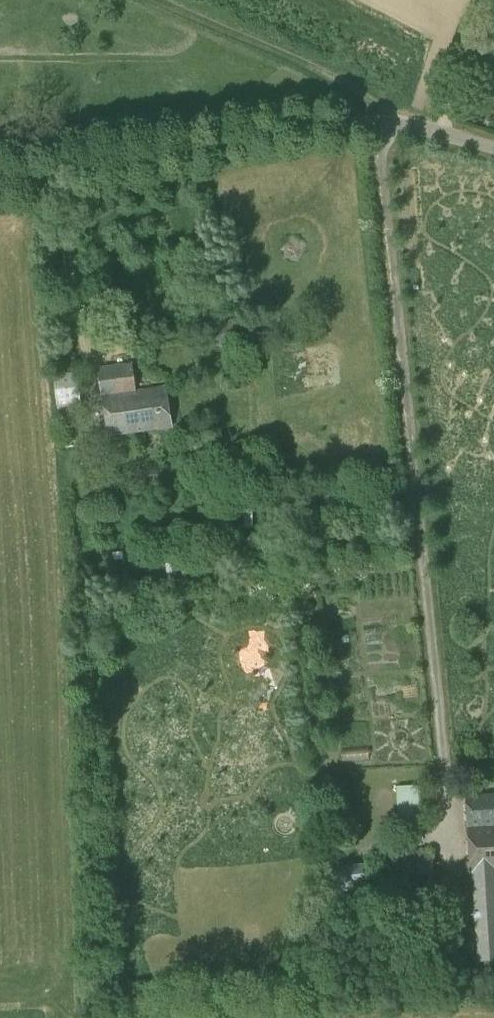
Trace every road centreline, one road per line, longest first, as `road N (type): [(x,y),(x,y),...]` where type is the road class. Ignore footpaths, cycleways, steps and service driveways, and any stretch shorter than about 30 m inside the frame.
road 1 (unclassified): [(0,169),(385,124)]
road 2 (track): [(418,128),(396,110),(149,0)]

